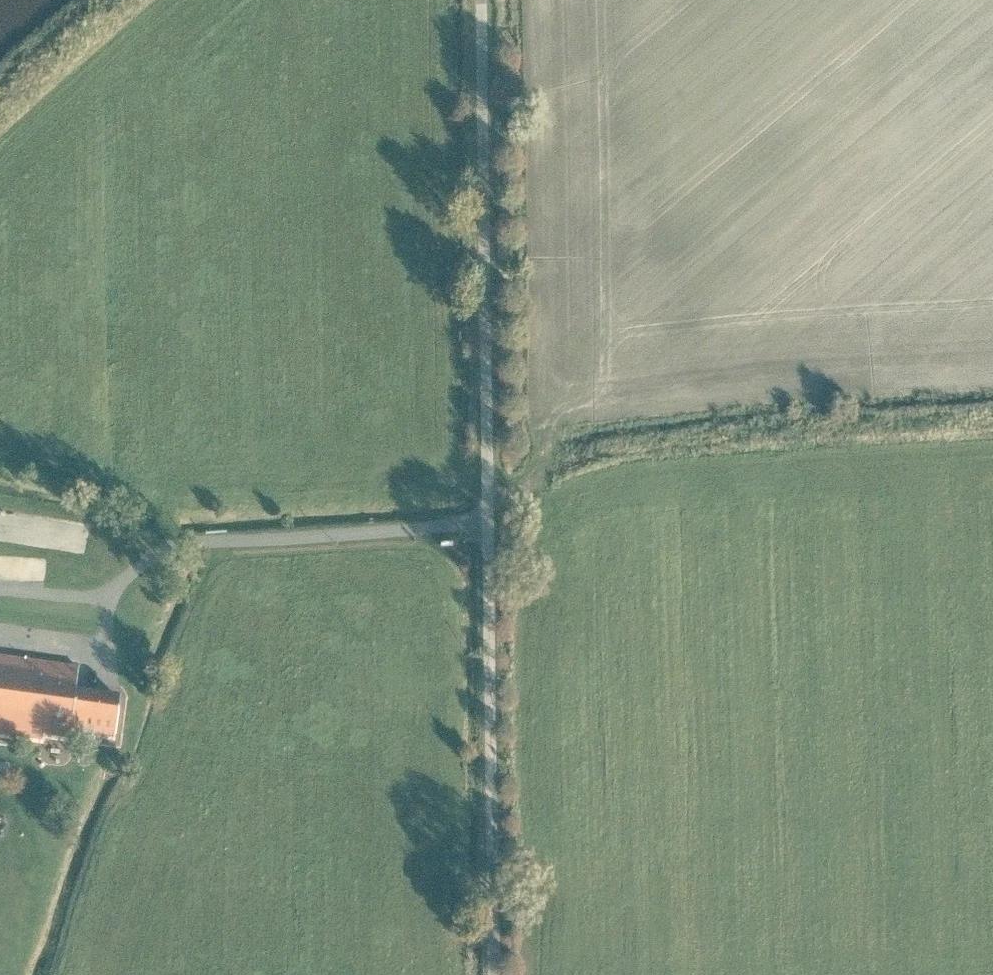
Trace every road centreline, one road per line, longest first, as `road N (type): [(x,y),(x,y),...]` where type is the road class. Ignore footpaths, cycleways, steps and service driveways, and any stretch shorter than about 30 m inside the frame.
road 1 (track): [(494,974),(482,0)]

